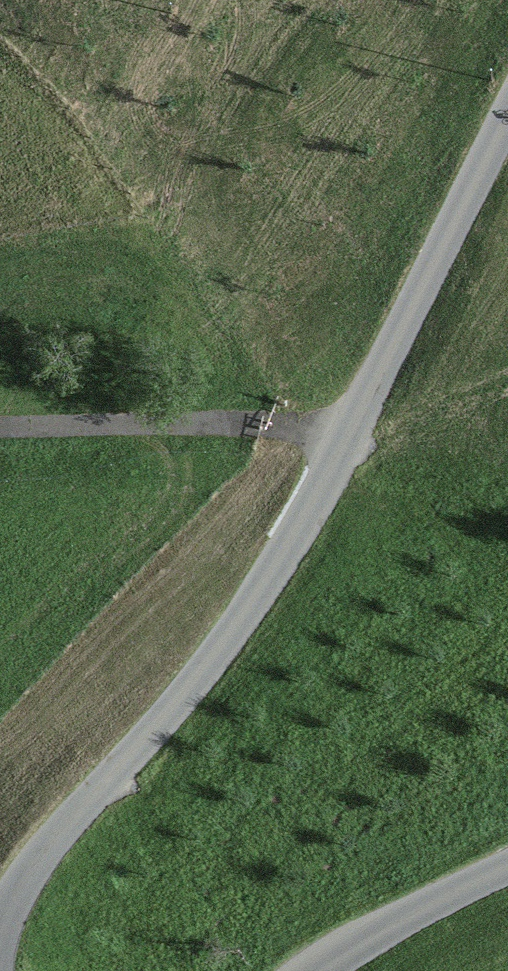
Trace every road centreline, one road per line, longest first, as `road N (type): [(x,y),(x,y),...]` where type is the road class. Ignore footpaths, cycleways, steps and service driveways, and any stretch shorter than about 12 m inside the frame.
road 1 (tertiary): [(507,120),(283,557),(182,696),(35,864),(0,933)]
road 2 (track): [(347,433),(234,423),(0,426)]
road 3 (tertiary): [(327,970),(507,867)]

